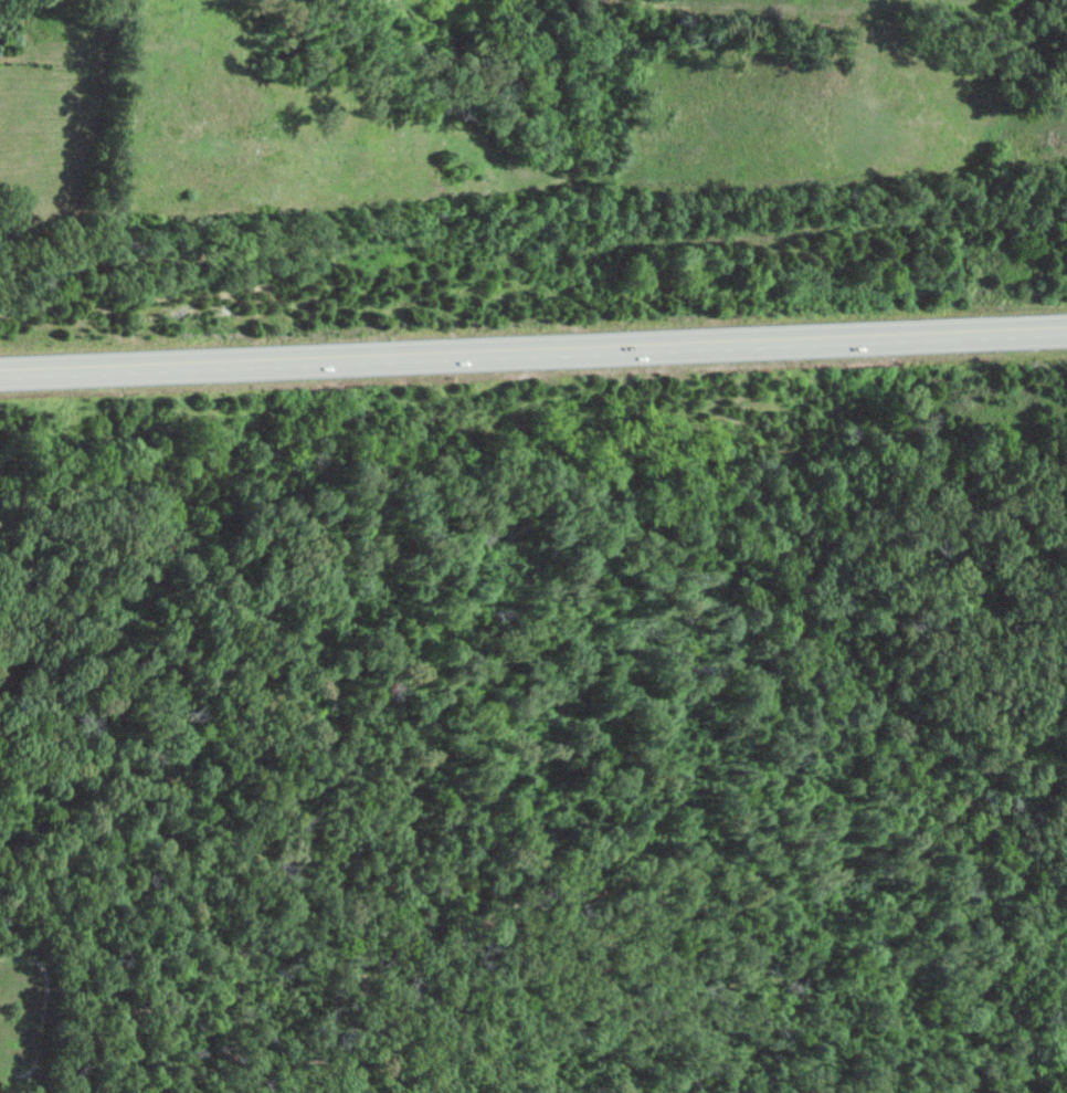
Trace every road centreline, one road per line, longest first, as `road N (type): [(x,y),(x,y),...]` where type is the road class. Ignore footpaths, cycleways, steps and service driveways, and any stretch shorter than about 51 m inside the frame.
road 1 (primary): [(0,369),(1066,328)]

